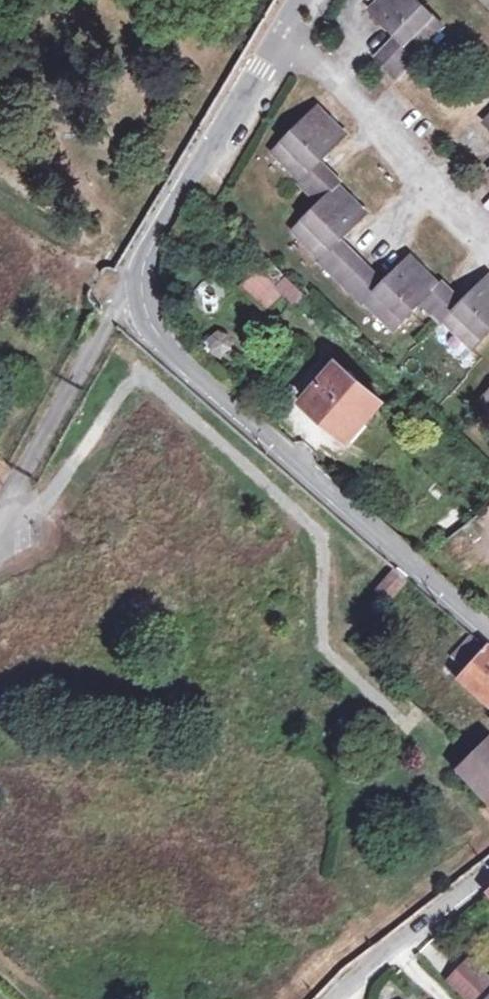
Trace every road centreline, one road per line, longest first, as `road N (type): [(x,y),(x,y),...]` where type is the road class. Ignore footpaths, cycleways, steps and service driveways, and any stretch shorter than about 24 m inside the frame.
road 1 (unclassified): [(488,633),(153,340),(143,322),(139,270),(148,244),(279,25)]
road 2 (residential): [(279,25),(488,239)]
road 3 (unclassified): [(339,998),(488,865)]

